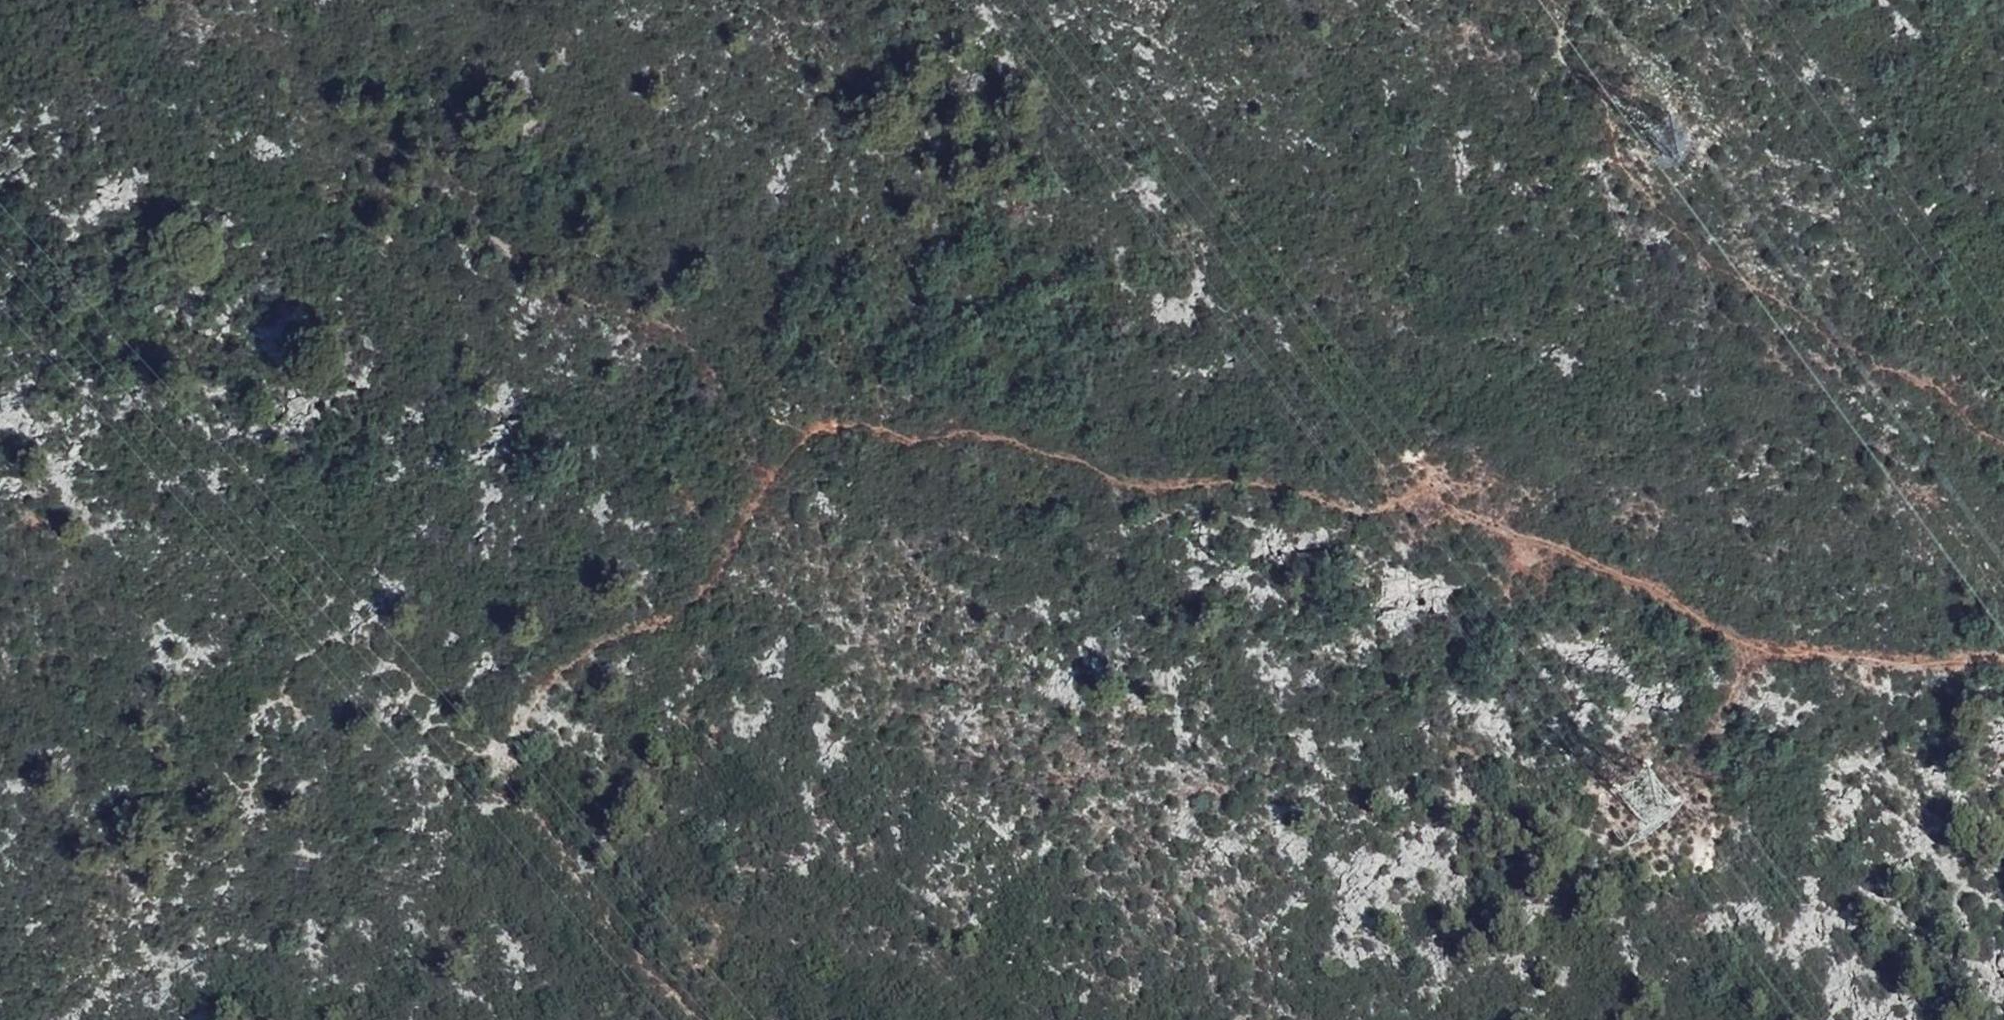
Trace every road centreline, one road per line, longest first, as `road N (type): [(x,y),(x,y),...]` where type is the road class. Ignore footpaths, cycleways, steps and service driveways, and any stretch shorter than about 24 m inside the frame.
road 1 (track): [(1760,648),(1513,533),(1410,497),(1212,481),(1137,495),(989,433),(858,427),(789,454),(692,603),(558,671),(512,752),(585,882),(720,1019)]
road 2 (track): [(1760,648),(2003,668)]

